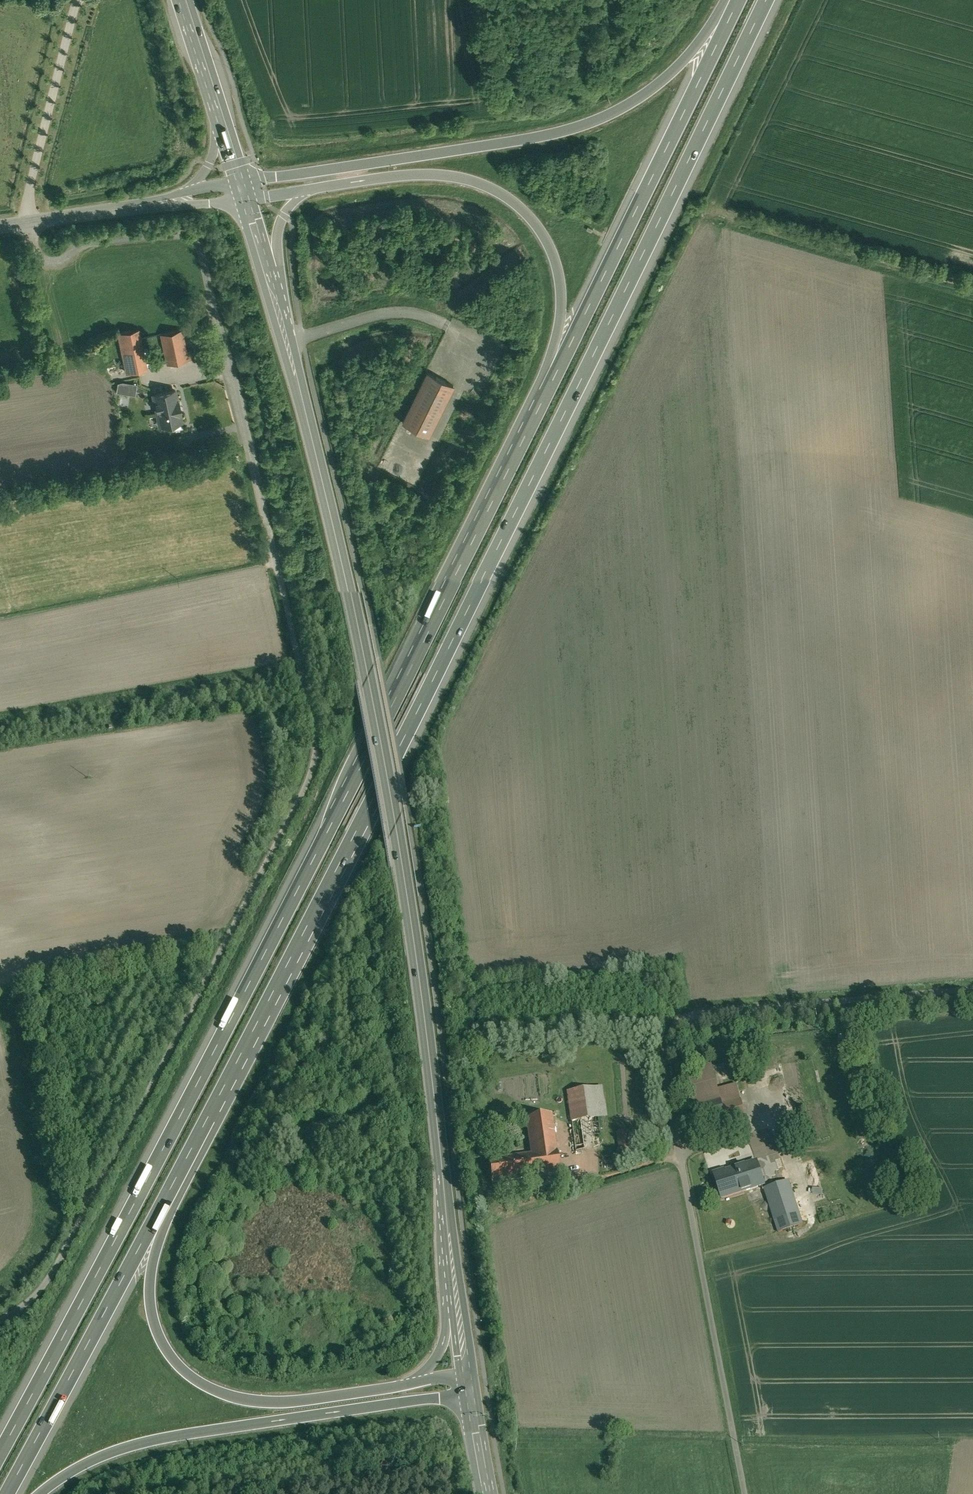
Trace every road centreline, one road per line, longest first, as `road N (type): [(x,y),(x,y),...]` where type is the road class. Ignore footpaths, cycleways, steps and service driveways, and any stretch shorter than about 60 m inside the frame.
road 1 (track): [(32,222),(42,265),(116,239),(187,236),(207,255),(317,736),(308,790),(75,1238),(45,1284),(0,1325)]
road 2 (motorway): [(215,1109),(765,0)]
road 3 (motorway): [(521,445),(354,783),(0,1451)]
road 4 (primary): [(455,1307),(406,895),(365,672),(273,290)]
road 5 (unclassified): [(745,1493),(666,1081),(671,1034),(702,1013),(972,989)]
road 6 (motorway): [(724,0),(670,73),(591,123),(262,178),(242,190)]
road 7 (motorway): [(410,1385),(249,1401),(200,1383),(168,1353),(152,1312),(155,1258),(212,1137),(215,1109)]
road 8 (motorway): [(737,0),(521,445)]
road 9 (motorway): [(314,189),(448,176),(494,190),(534,224),(555,262),(560,303),(521,445)]
road 10 (motorway): [(43,1493),(119,1452),(441,1398),(467,1384)]
road 11 (motorway): [(10,1493),(215,1109)]
road 12 (track): [(972,287),(719,214)]
road 13 (unclassified): [(0,227),(168,202)]
road 14 (primary): [(221,124),(183,0)]

